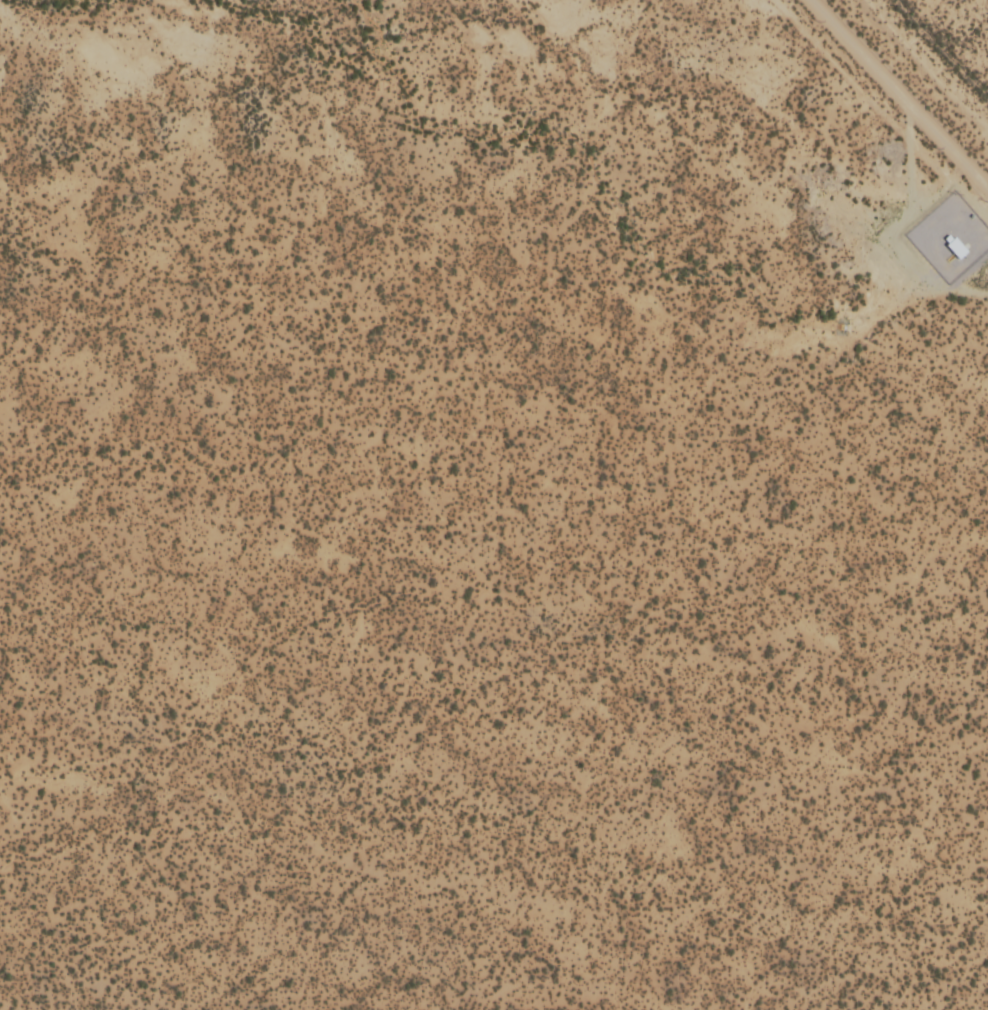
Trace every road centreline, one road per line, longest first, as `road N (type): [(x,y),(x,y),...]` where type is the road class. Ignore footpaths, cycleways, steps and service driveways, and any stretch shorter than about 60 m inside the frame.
road 1 (track): [(987,178),(828,0)]

